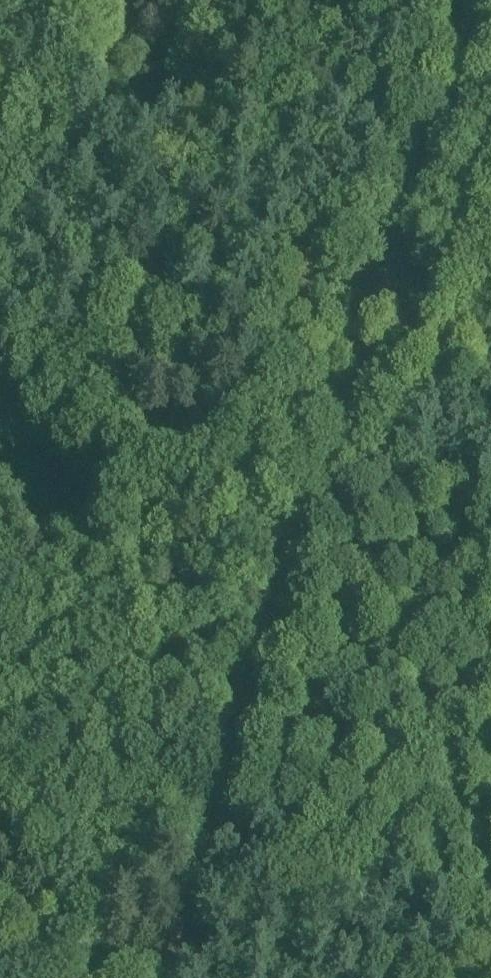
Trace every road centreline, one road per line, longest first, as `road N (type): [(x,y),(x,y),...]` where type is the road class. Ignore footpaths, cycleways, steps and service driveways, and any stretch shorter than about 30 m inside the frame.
road 1 (track): [(175,977),(490,29)]
road 2 (track): [(8,396),(340,489),(490,541)]

